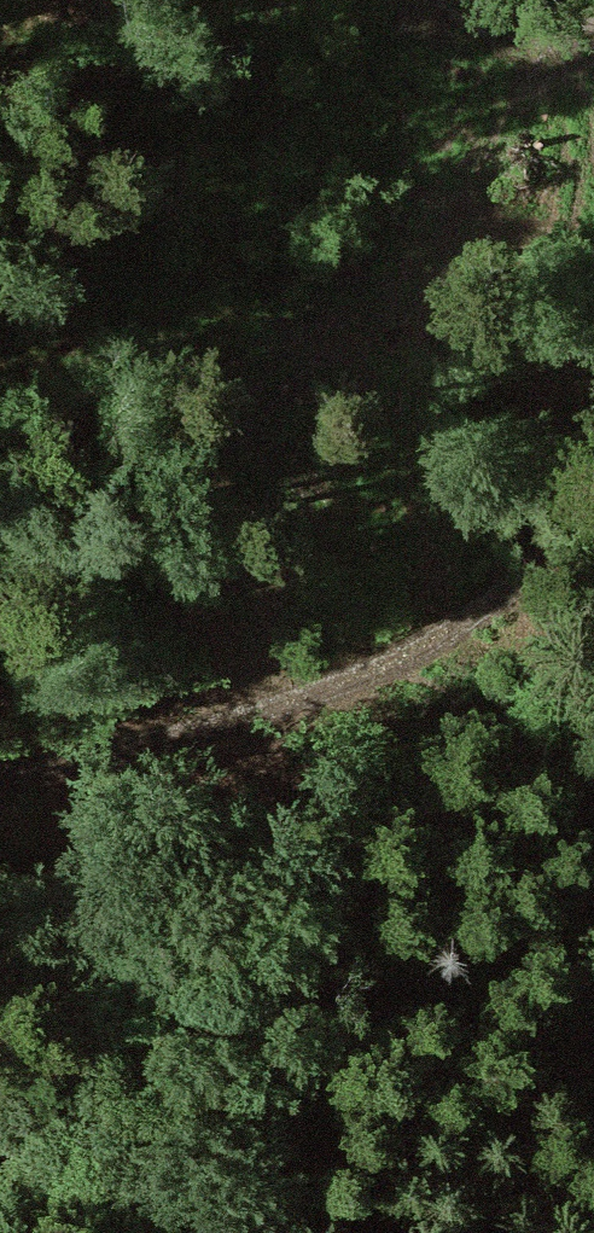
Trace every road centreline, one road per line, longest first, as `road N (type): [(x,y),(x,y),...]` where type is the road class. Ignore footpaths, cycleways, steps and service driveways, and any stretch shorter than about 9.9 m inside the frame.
road 1 (track): [(593,485),(447,548),(206,728),(0,792)]
road 2 (track): [(322,636),(593,830)]
road 3 (track): [(0,323),(246,486)]

